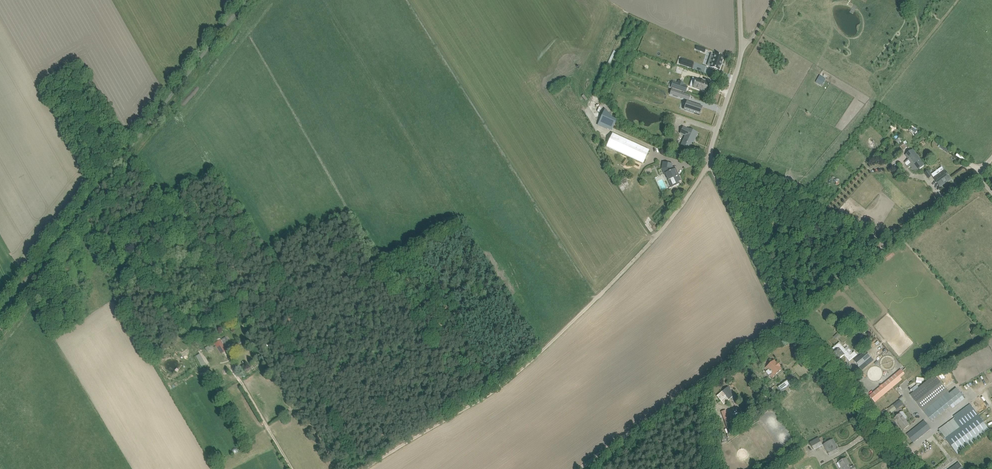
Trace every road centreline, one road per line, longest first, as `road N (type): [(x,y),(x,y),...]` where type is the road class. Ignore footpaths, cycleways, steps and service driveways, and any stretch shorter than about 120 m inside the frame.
road 1 (track): [(363,468),(534,357),(651,242),(711,161)]
road 2 (unclassified): [(784,321),(711,161),(743,46)]
road 3 (unclassified): [(784,321),(991,158)]
road 4 (unclassified): [(909,468),(784,321)]
road 5 (track): [(708,376),(580,468)]

